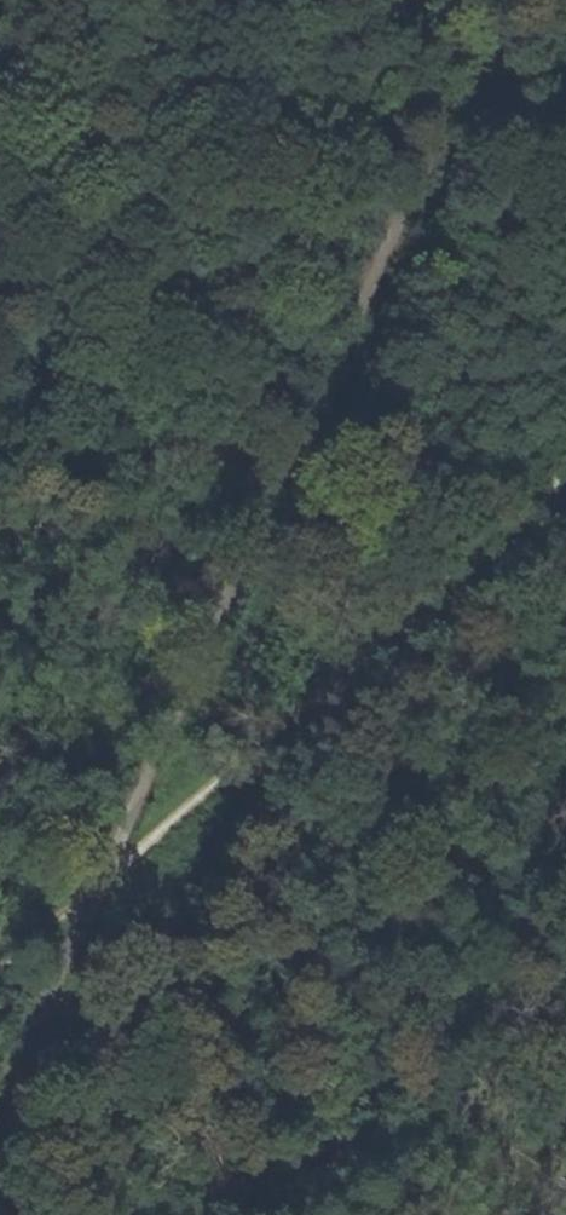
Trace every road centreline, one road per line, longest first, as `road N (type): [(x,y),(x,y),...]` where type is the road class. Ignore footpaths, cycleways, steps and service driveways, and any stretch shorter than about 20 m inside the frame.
road 1 (track): [(502,0),(0,1101)]
road 2 (track): [(565,465),(0,974)]

